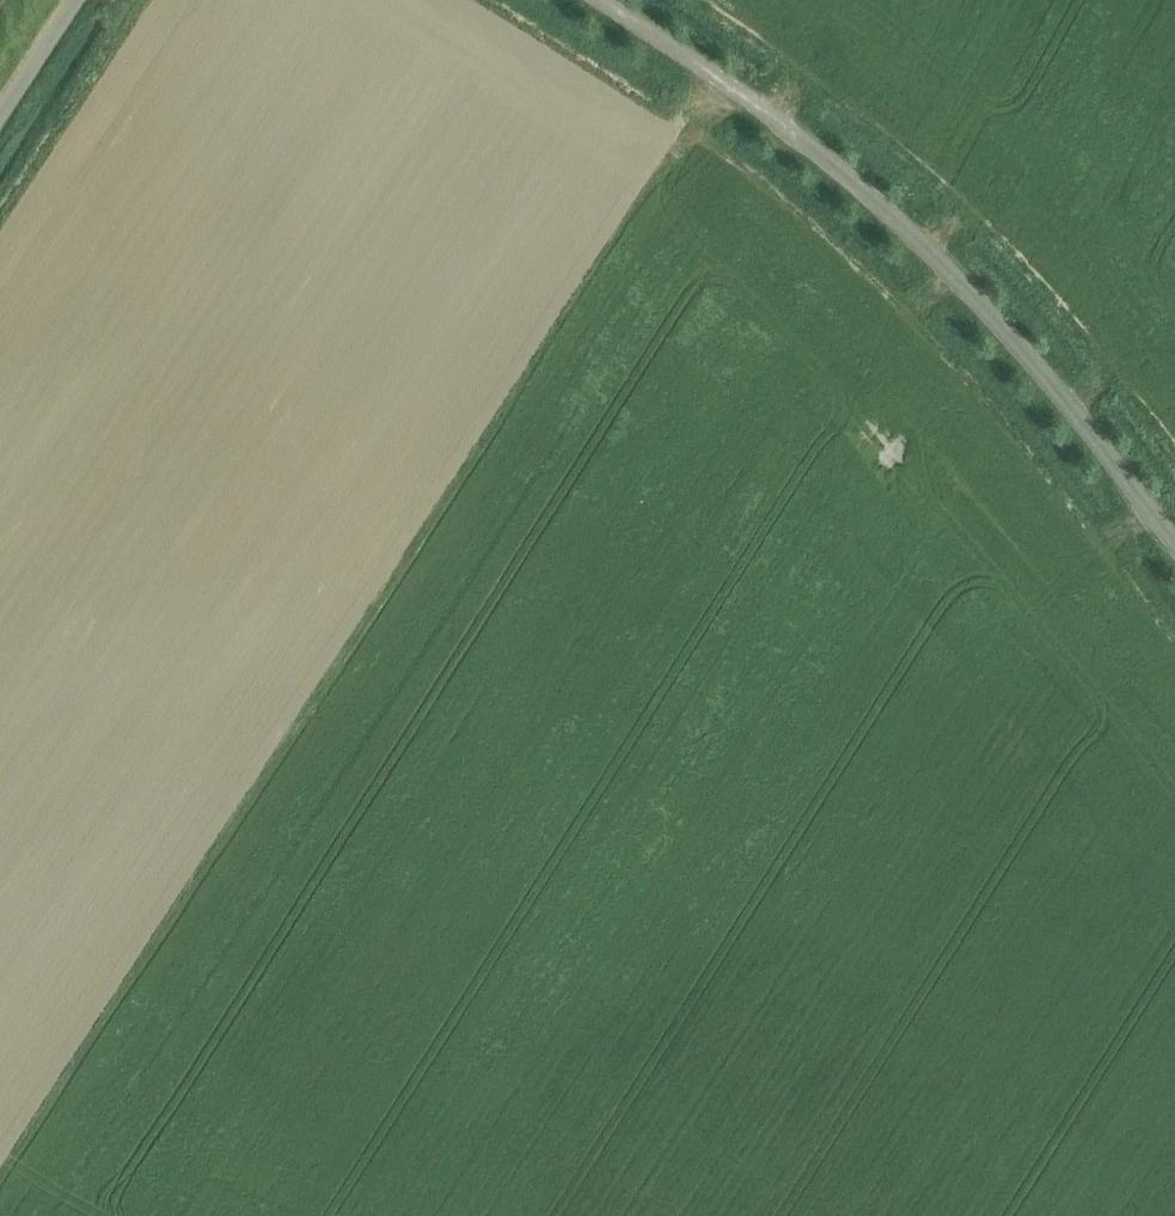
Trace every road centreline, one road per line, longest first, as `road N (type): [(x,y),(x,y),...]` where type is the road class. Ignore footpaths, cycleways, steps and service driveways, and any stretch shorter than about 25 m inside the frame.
road 1 (unclassified): [(1174,533),(1023,334),(893,187),(811,122),(618,0)]
road 2 (unclassified): [(0,120),(80,0)]

